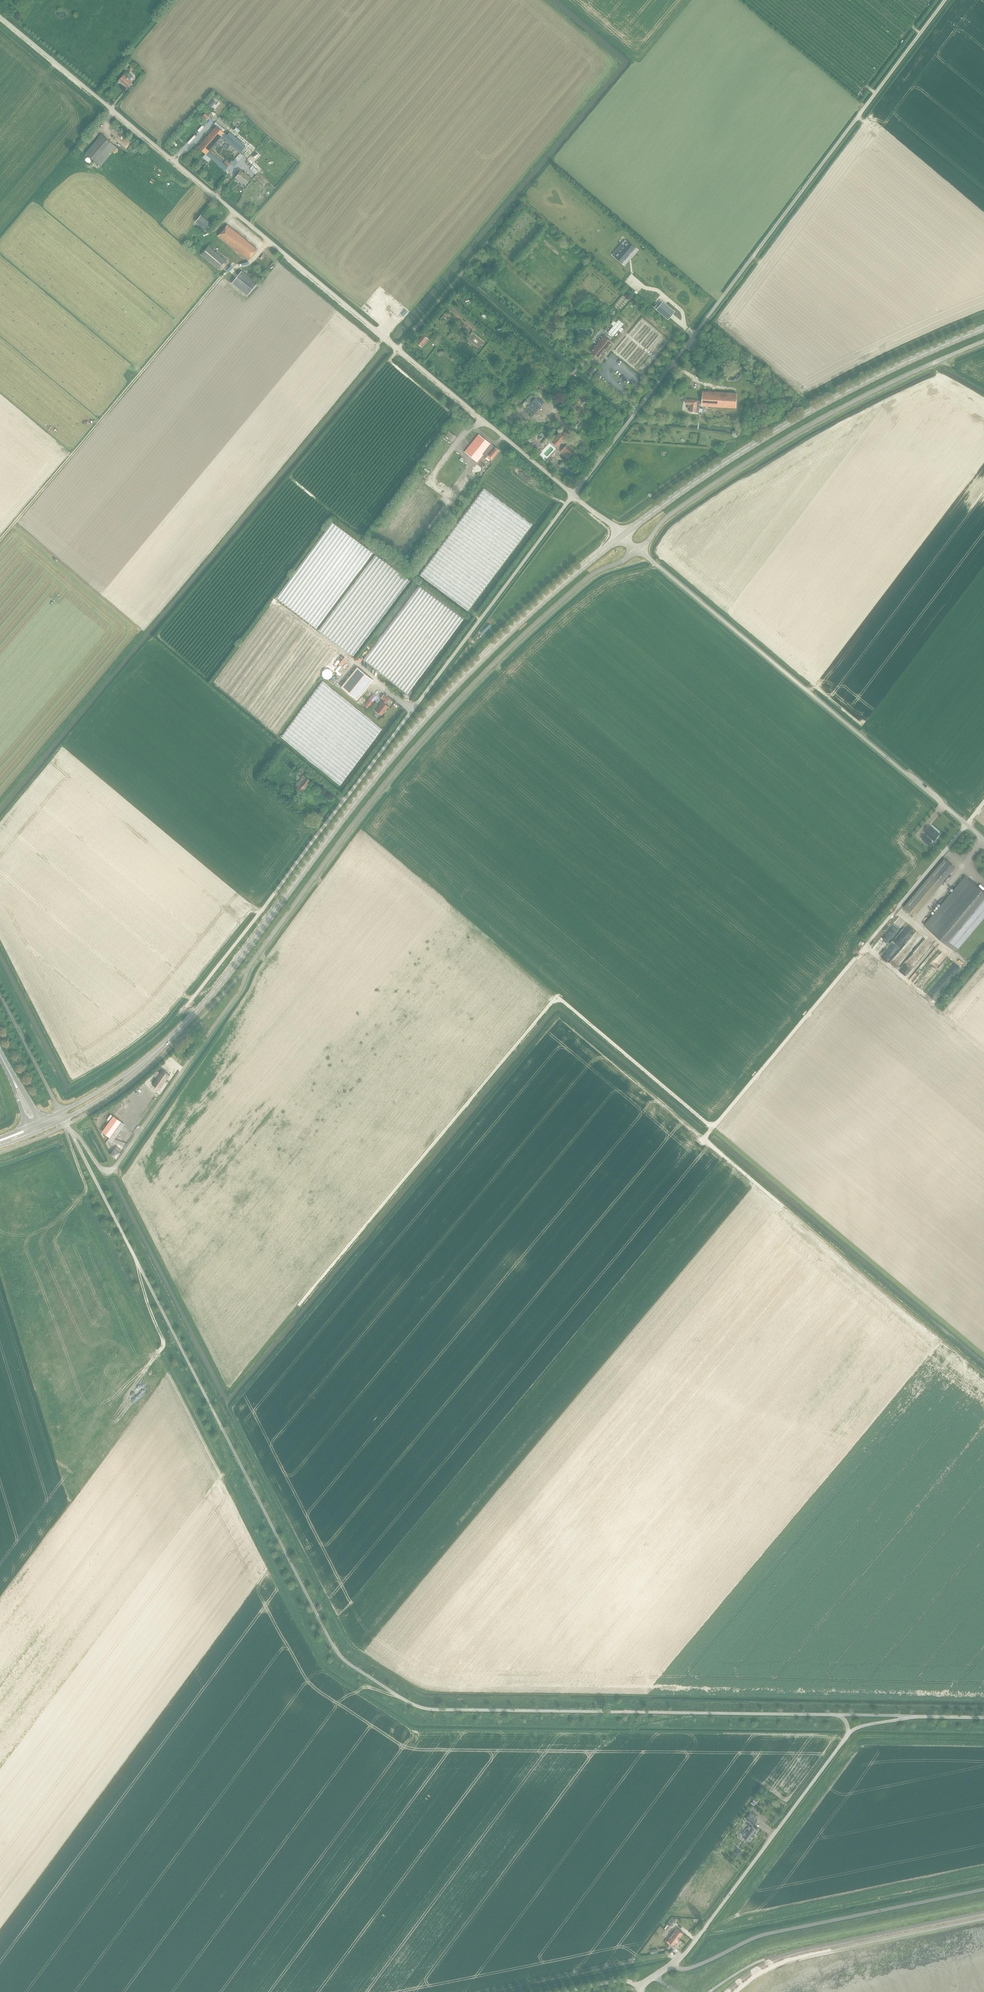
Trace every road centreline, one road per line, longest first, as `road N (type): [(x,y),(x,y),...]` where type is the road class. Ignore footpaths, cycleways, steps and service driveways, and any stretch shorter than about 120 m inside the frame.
road 1 (unclassified): [(839,1715),(434,1710),(410,1704),(343,1661),(67,1128)]
road 2 (unclassified): [(67,1128),(101,1170),(113,1170),(242,989),(250,965),(435,725),(583,581),(639,551)]
road 3 (unclassified): [(573,495),(0,18)]
road 4 (tertiary): [(177,1031),(426,717),(622,535)]
road 5 (unclassified): [(186,1007),(573,495)]
road 6 (unclassified): [(573,495),(946,0)]
road 7 (unclassified): [(966,825),(639,551)]
road 8 (tertiary): [(622,535),(821,405),(983,329)]
road 9 (unclassified): [(639,551),(668,516),(743,464),(983,341)]
road 10 (unclassified): [(670,1965),(686,1970),(752,1939),(983,1892)]
road 11 (unclassified): [(670,1965),(849,1732)]
road 12 (track): [(783,1206),(983,1375)]
road 13 (tertiary): [(64,1120),(129,1079),(177,1031)]
road 14 (tertiary): [(177,1031),(60,1112)]
road 15 (unclassified): [(60,1112),(0,995)]

